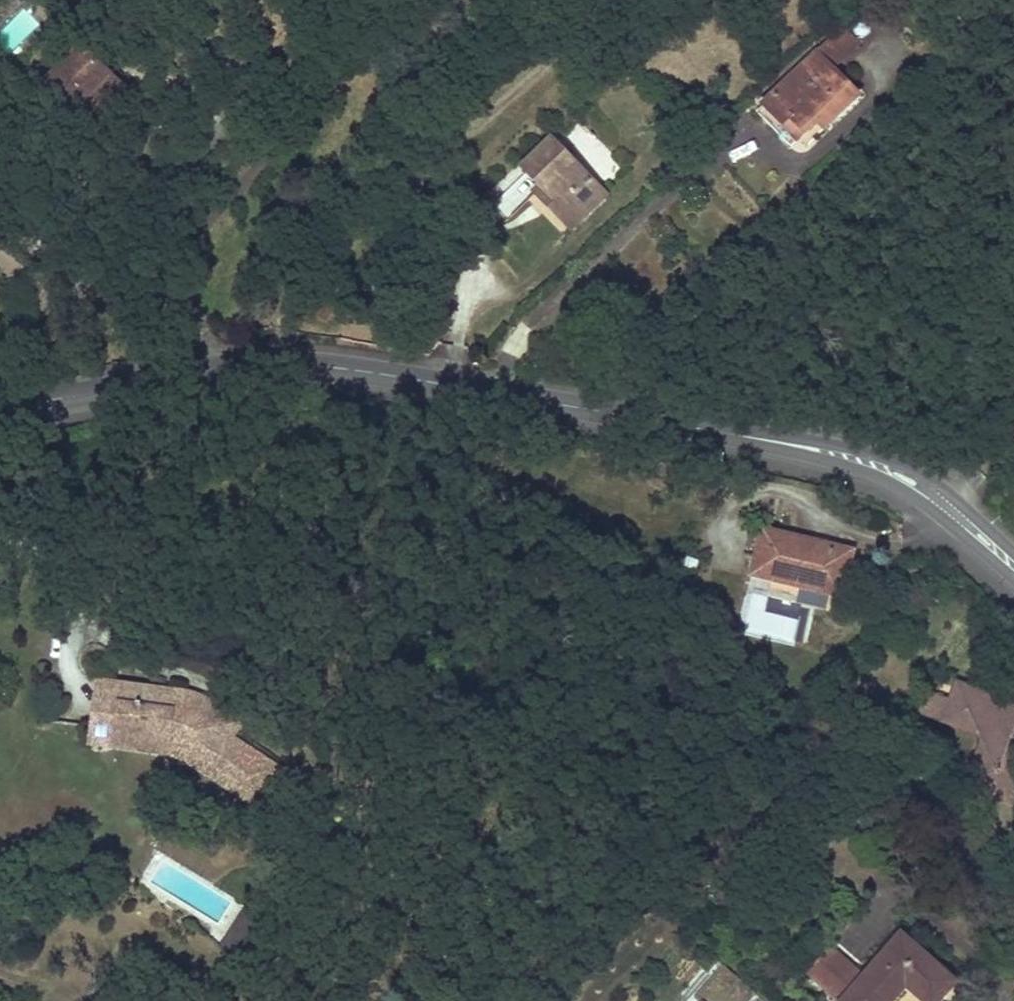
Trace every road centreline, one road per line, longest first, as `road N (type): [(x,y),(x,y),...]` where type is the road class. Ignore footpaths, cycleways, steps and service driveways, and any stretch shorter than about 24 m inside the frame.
road 1 (tertiary): [(0,413),(206,369),(288,362),(791,444),(896,473)]
road 2 (residential): [(0,372),(339,0)]
road 3 (tertiary): [(1013,566),(896,473)]

